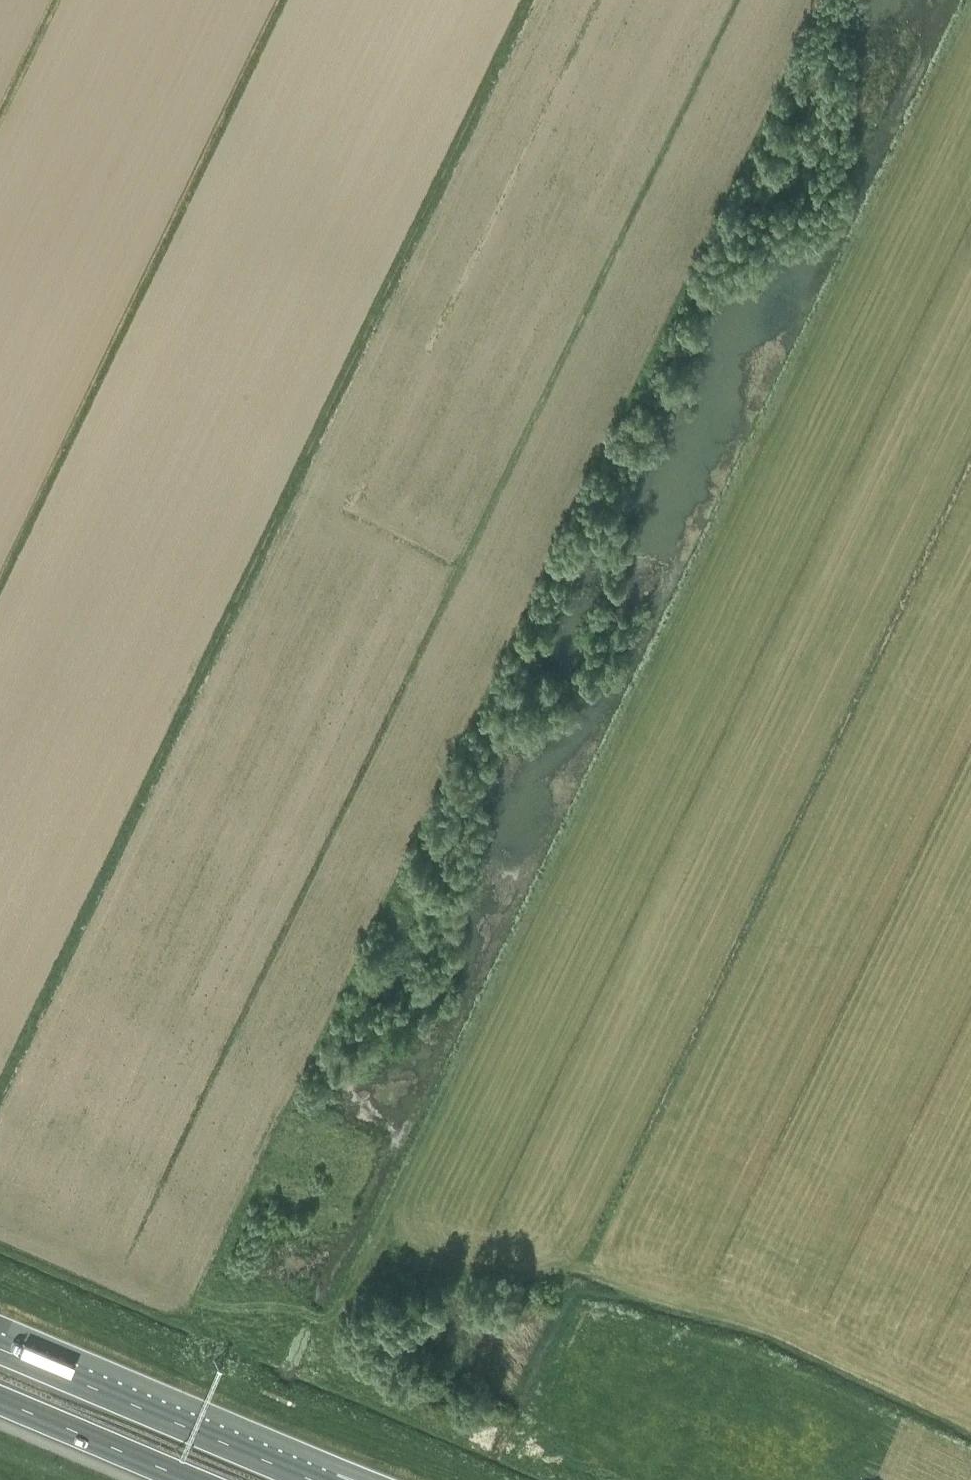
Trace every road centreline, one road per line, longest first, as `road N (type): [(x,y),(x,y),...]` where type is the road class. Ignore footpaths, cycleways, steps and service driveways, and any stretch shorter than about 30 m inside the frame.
road 1 (motorway): [(311,1479),(0,1349)]
road 2 (motorway): [(0,1400),(189,1479)]

